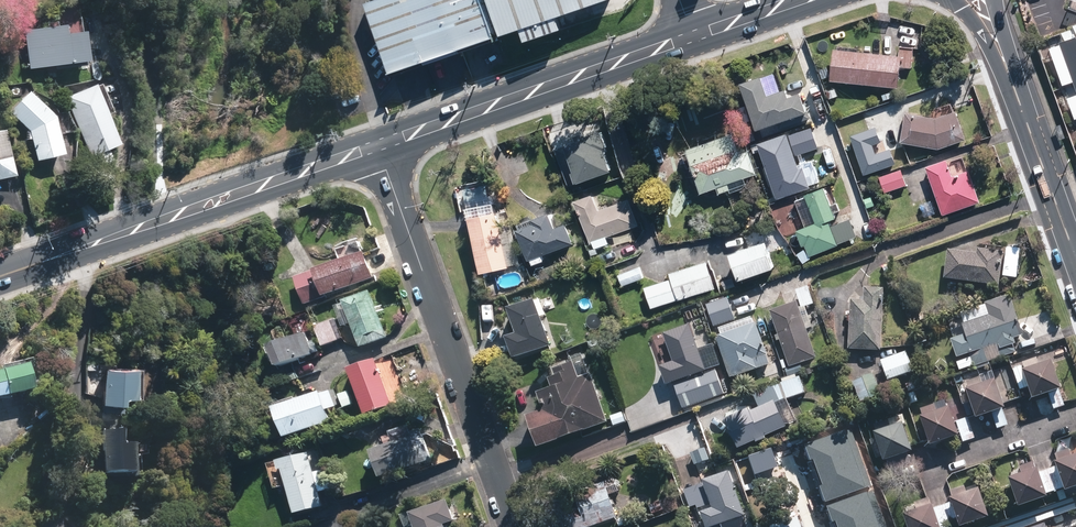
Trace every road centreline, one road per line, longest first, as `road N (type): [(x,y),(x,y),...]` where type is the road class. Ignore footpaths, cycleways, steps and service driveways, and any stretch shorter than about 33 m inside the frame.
road 1 (residential): [(379,146),(513,526)]
road 2 (secondary): [(379,146),(0,277)]
road 3 (secondary): [(693,37),(379,146)]
road 4 (secondary): [(1005,67),(1075,273)]

